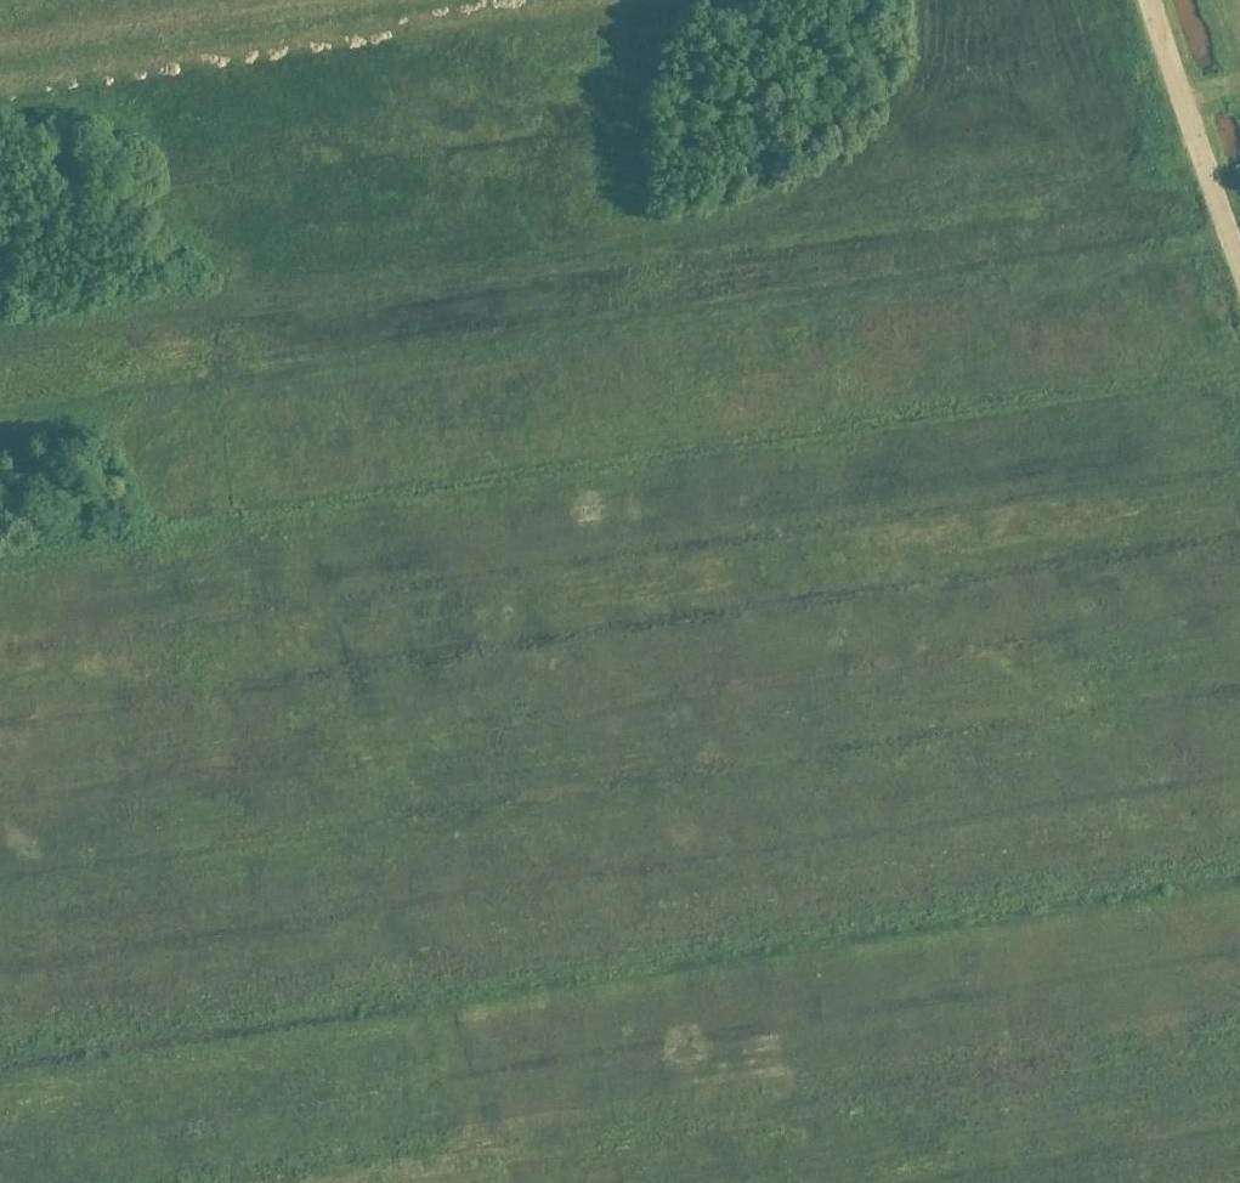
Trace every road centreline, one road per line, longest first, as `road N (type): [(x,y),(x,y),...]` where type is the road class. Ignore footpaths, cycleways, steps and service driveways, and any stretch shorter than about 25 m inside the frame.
road 1 (track): [(1239,258),(1185,103)]

